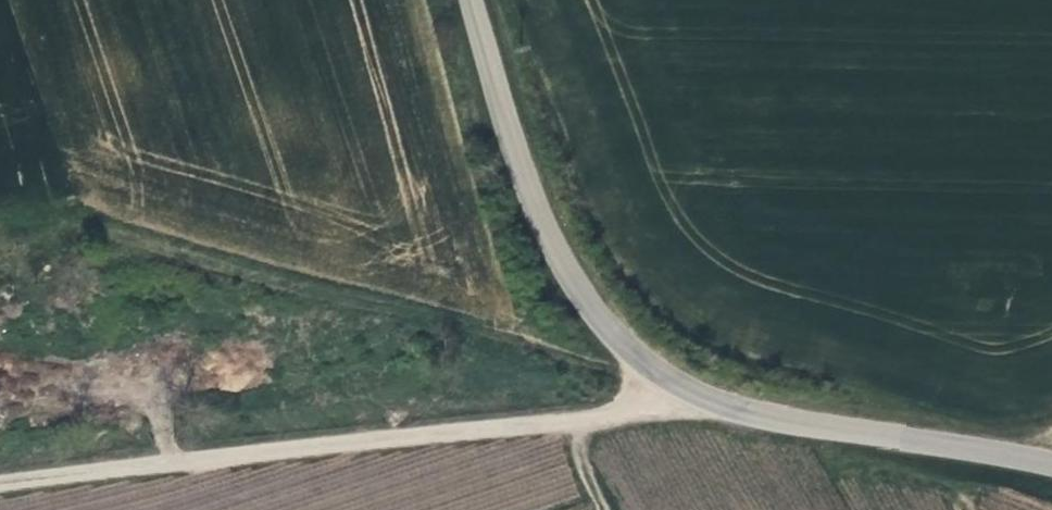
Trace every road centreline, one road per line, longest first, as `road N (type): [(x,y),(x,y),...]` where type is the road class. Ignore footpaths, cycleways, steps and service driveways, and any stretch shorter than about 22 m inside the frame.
road 1 (unclassified): [(1051,466),(703,401),(653,367),(610,330),(543,219),(476,0)]
road 2 (track): [(703,401),(0,493)]

